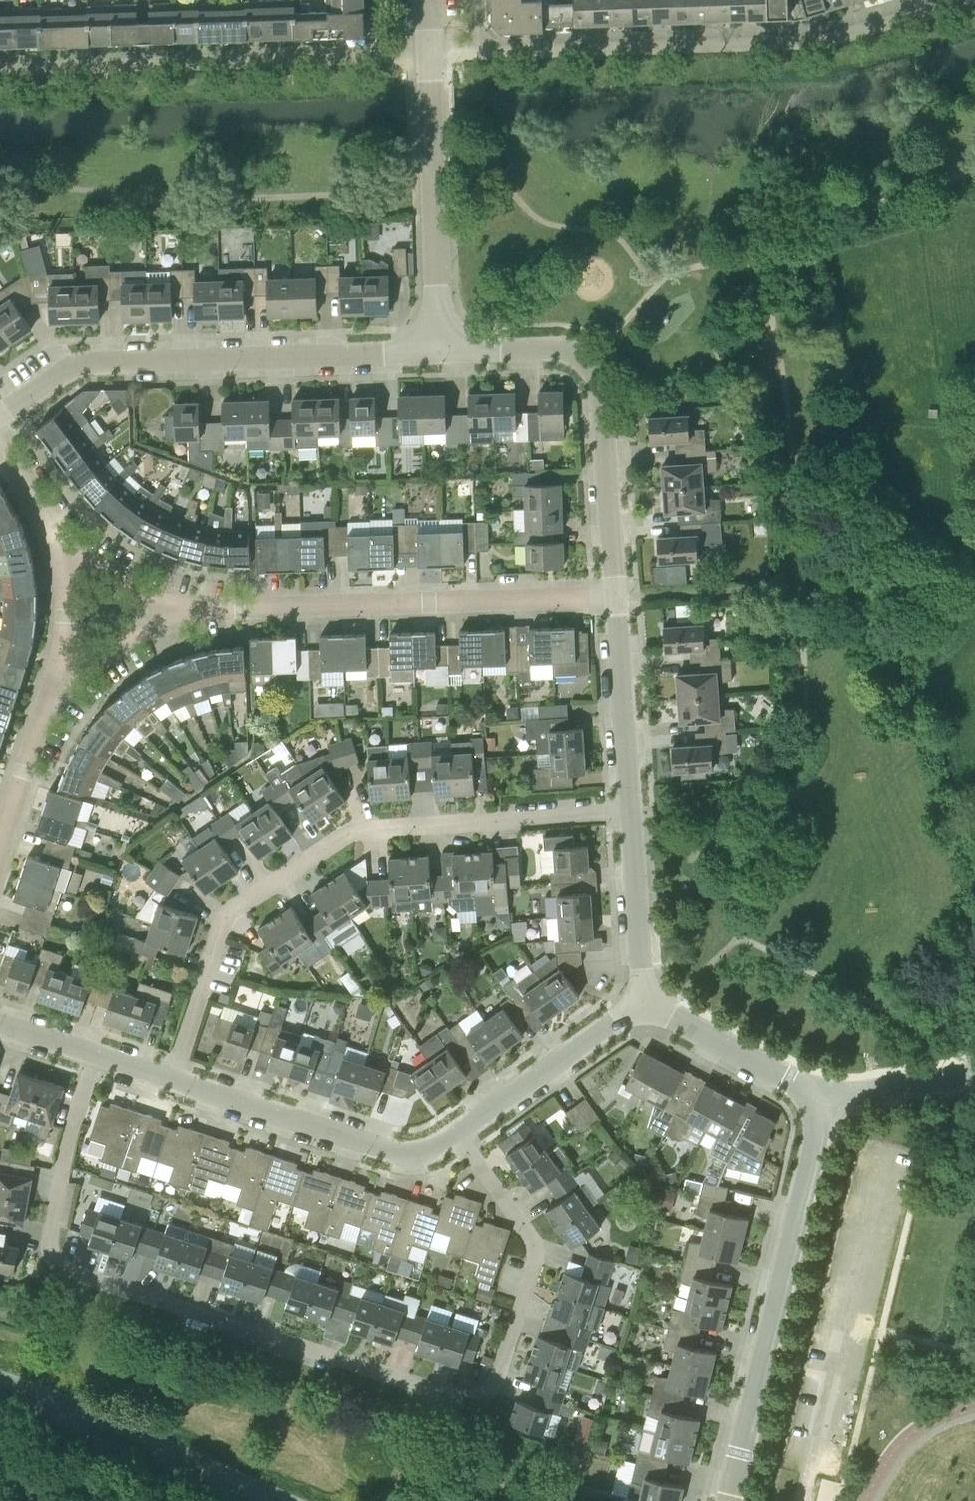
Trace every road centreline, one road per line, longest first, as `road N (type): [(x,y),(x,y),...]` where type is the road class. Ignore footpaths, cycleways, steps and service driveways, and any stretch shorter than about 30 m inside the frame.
road 1 (residential): [(461,1132),(534,1247),(494,1385),(478,1397),(62,1263),(52,1221),(95,1053)]
road 2 (residential): [(172,1077),(228,920),(357,834),(631,811)]
road 3 (residential): [(432,51),(815,36),(951,0)]
road 4 (residential): [(439,350),(86,363),(0,416)]
road 5 (residential): [(182,609),(616,595)]
road 6 (residential): [(0,62),(432,51)]
road 7 (residential): [(729,1500),(825,1098)]
road 8 (residential): [(616,595),(600,388),(588,360),(561,349),(439,350)]
road 9 (residential): [(172,1077),(397,1151),(420,1151),(461,1132)]
road 10 (residential): [(439,350),(432,51)]
road 11 (secondary): [(276,1500),(0,1385)]
road 12 (residential): [(461,1132),(648,999)]
road 13 (residential): [(631,811),(616,595)]
road 14 (residential): [(825,1098),(648,999)]
road 15 (residential): [(648,999),(631,811)]
road 16 (residential): [(58,697),(65,616),(55,530)]
road 17 (residential): [(0,852),(58,697)]
road 18 (residential): [(58,697),(99,657),(182,609)]
road 19 (residential): [(182,609),(99,571),(55,530)]
road 20 (residential): [(974,1074),(825,1098)]

